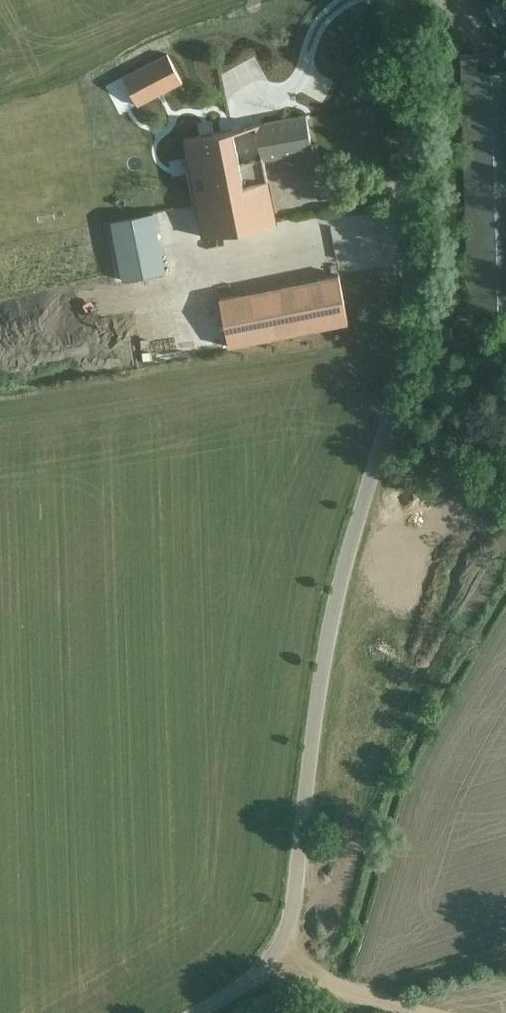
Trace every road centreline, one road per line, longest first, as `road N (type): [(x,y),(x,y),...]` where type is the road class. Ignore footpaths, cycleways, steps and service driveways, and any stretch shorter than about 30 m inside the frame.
road 1 (unclassified): [(201,1012),(288,960),(325,643),(413,329),(399,0)]
road 2 (track): [(370,1001),(505,960)]
road 3 (track): [(288,960),(311,985),(414,1012)]

